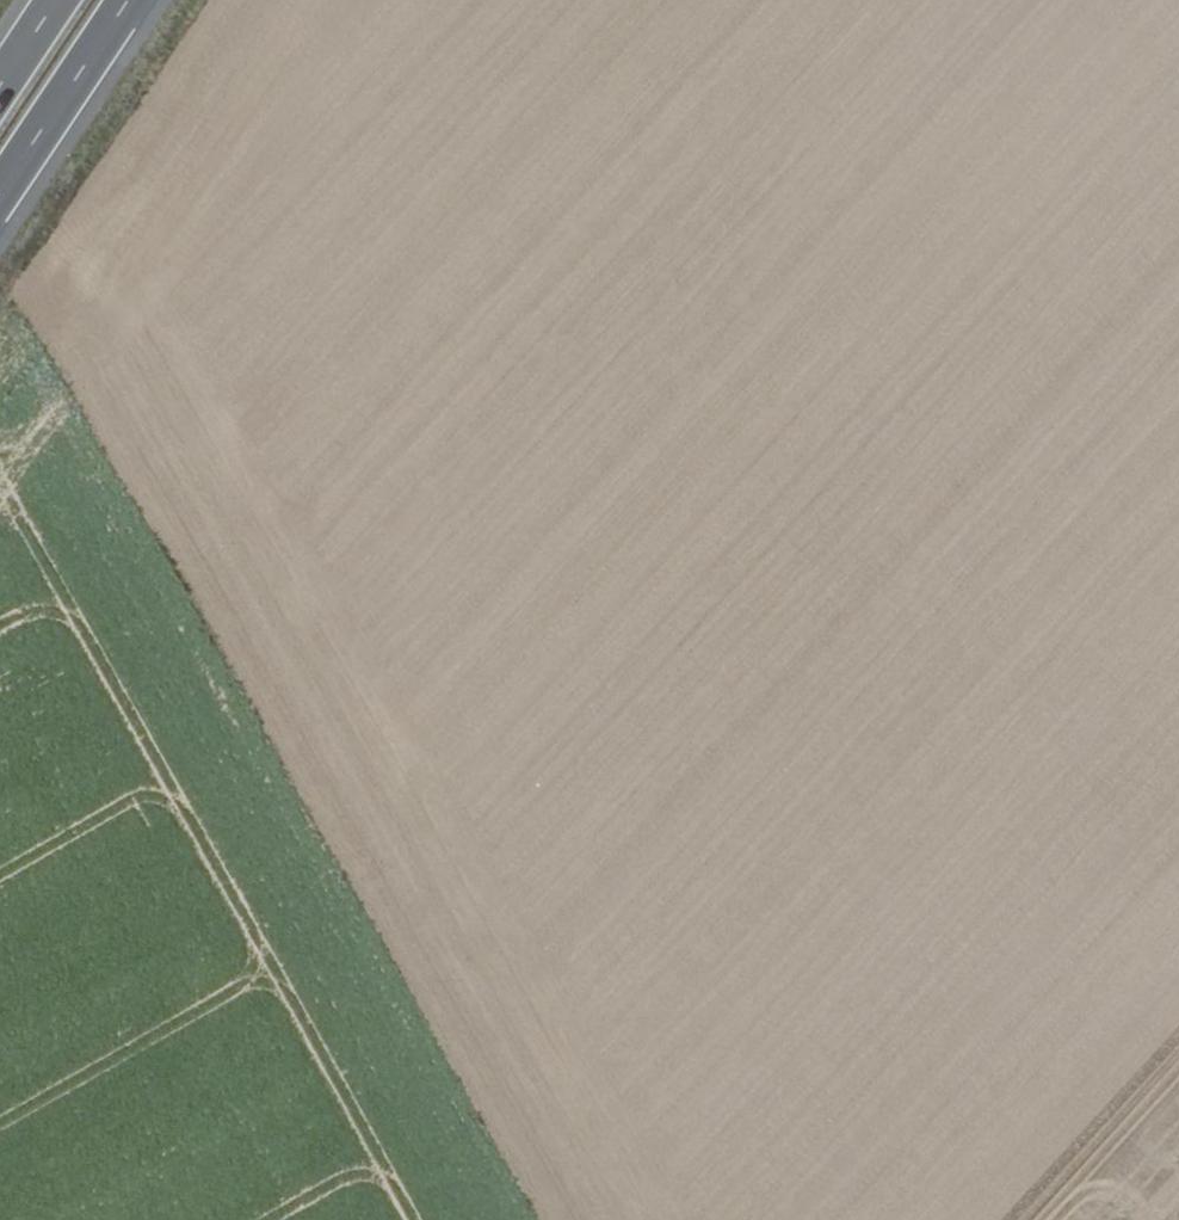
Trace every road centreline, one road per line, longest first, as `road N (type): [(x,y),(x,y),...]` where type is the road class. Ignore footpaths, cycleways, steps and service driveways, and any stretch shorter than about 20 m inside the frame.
road 1 (trunk): [(0,192),(127,0)]

